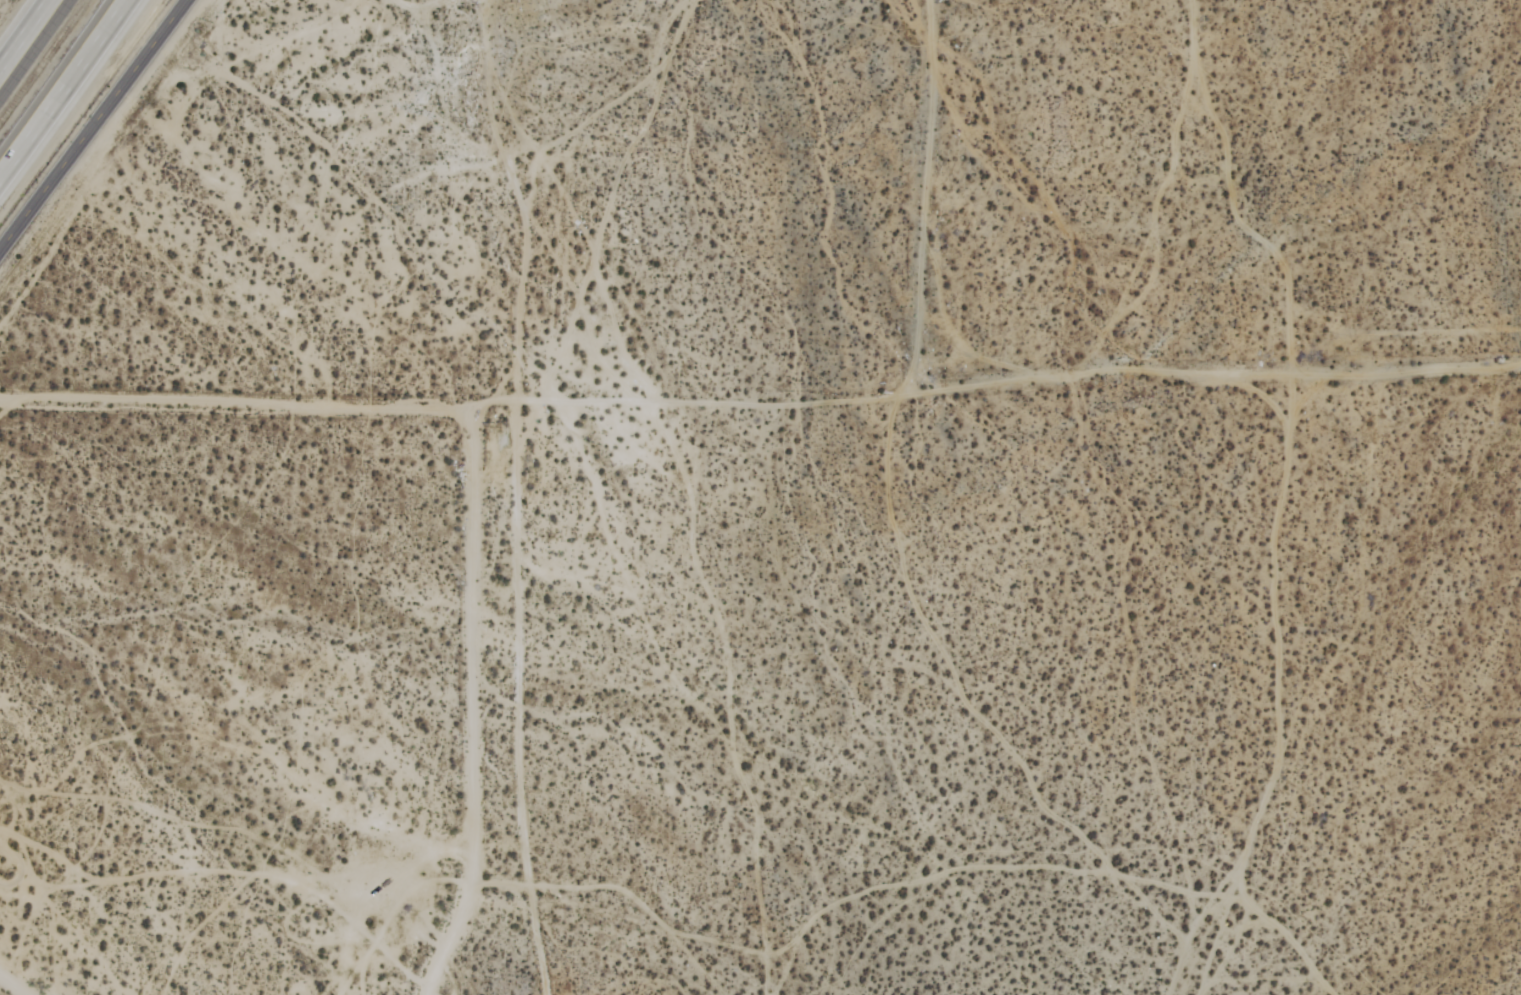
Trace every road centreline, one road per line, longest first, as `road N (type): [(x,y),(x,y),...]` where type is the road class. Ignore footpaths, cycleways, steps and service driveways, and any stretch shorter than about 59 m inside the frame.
road 1 (track): [(597,428),(622,443),(1520,388)]
road 2 (track): [(425,994),(467,901),(472,850),(472,410)]
road 3 (residential): [(612,994),(612,936),(545,744),(555,511),(576,443),(597,428)]
road 4 (track): [(472,410),(0,400)]
road 5 (tertiary): [(0,249),(186,0)]
road 6 (motorway): [(0,188),(131,0)]

